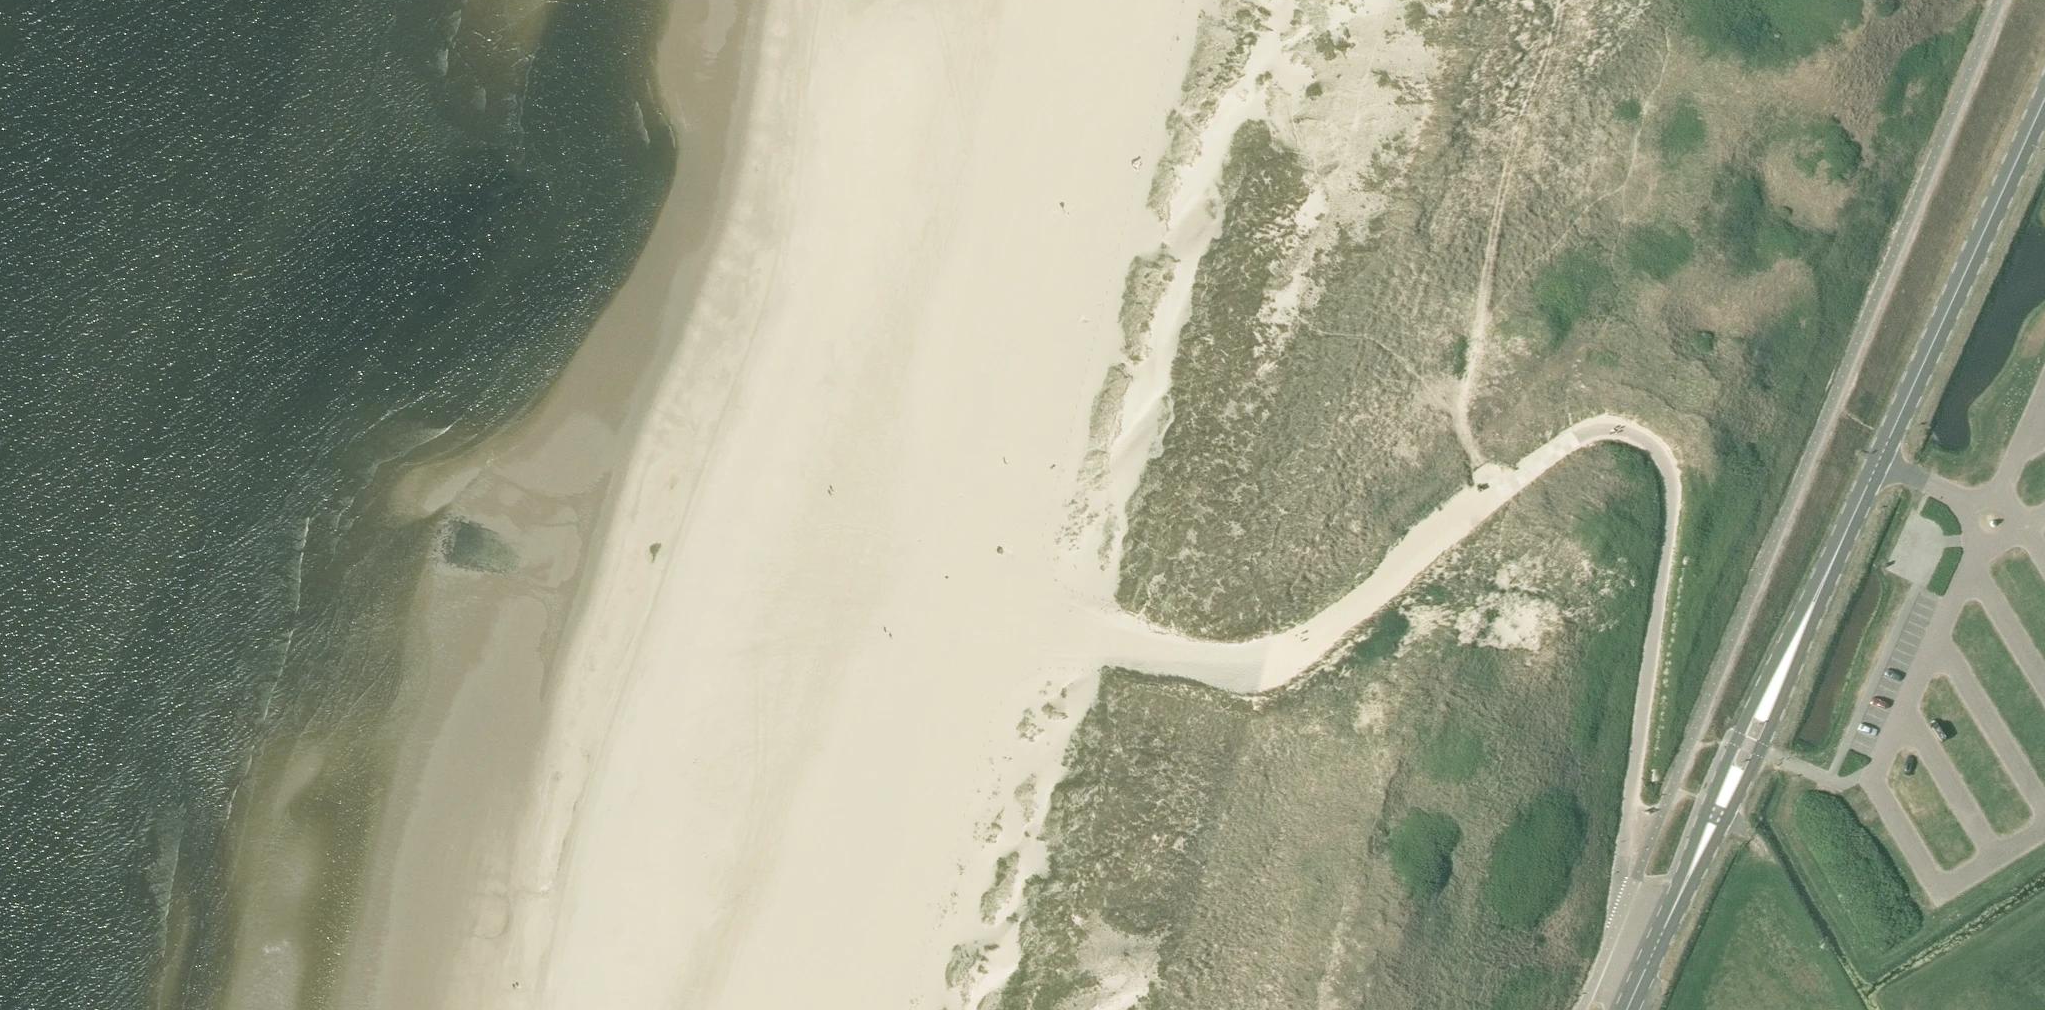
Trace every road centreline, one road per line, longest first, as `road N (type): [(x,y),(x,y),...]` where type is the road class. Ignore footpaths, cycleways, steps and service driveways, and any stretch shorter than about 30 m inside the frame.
road 1 (secondary): [(1627,1009),(2044,99)]
road 2 (track): [(1563,0),(1504,179),(1486,306),(1458,388),(1460,433),(1506,488)]
road 3 (track): [(1860,1009),(1753,835),(1717,814)]

